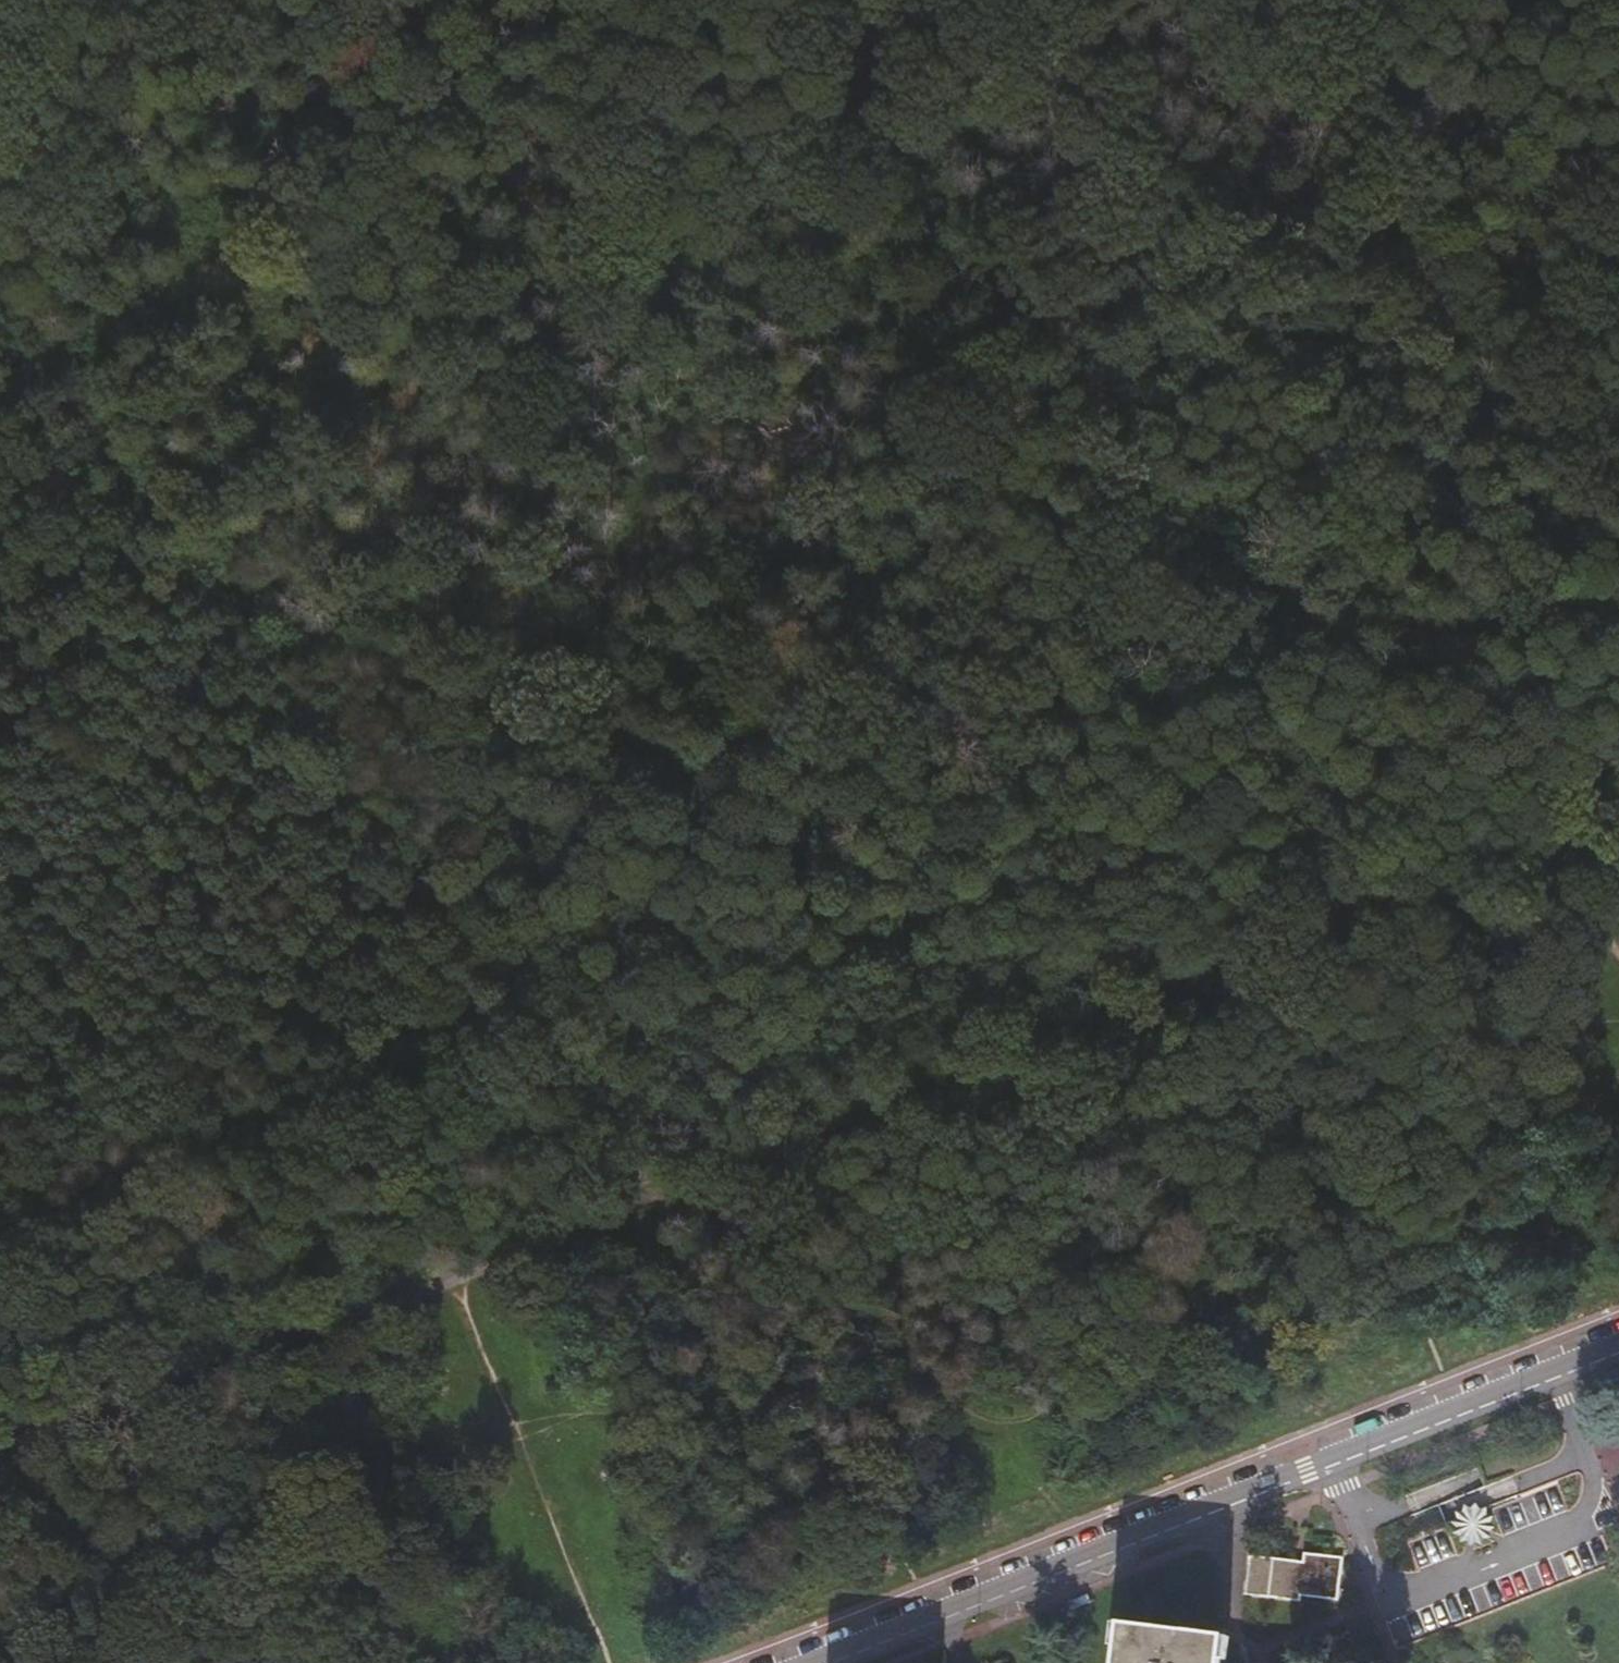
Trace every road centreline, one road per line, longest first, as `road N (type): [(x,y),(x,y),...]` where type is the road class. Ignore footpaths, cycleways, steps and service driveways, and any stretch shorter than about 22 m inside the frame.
road 1 (track): [(1618,834),(688,1181),(0,1453)]
road 2 (tertiary): [(825,1662),(1618,1354)]

